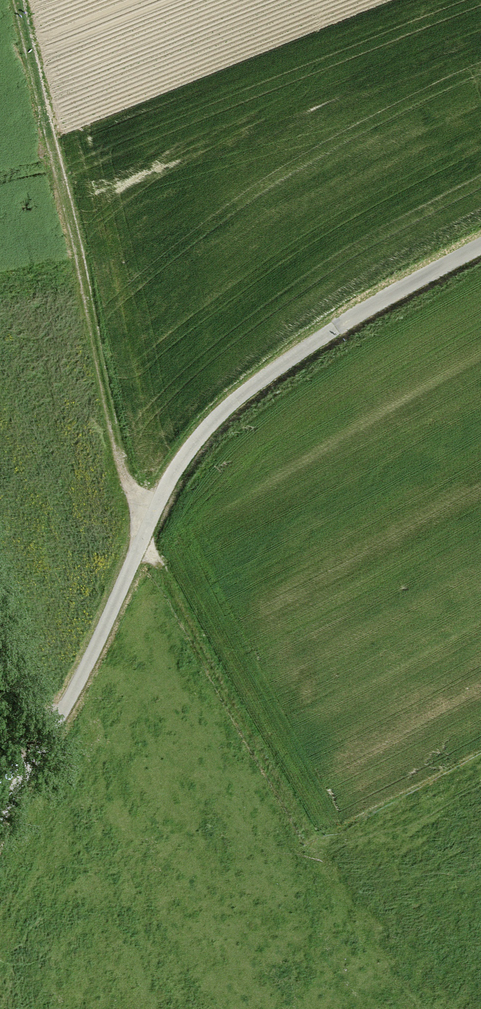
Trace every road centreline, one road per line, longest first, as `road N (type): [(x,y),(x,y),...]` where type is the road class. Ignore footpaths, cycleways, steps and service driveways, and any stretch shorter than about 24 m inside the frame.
road 1 (track): [(401,1008),(143,535),(16,0)]
road 2 (unclassified): [(0,819),(64,710),(183,458),(215,417),(307,346),(480,247)]

